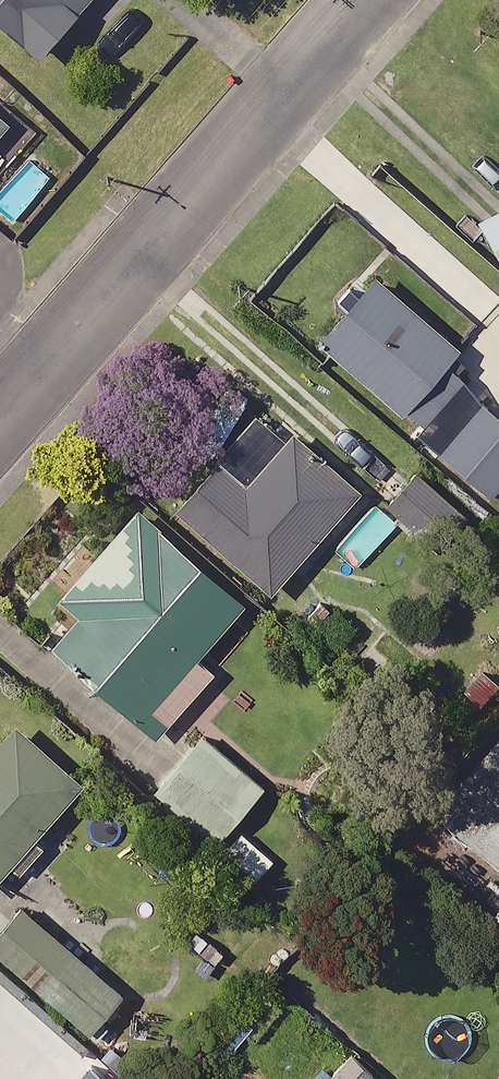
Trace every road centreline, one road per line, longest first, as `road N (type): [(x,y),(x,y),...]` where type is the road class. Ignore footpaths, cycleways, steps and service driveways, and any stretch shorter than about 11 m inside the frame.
road 1 (residential): [(366,0),(0,418)]

